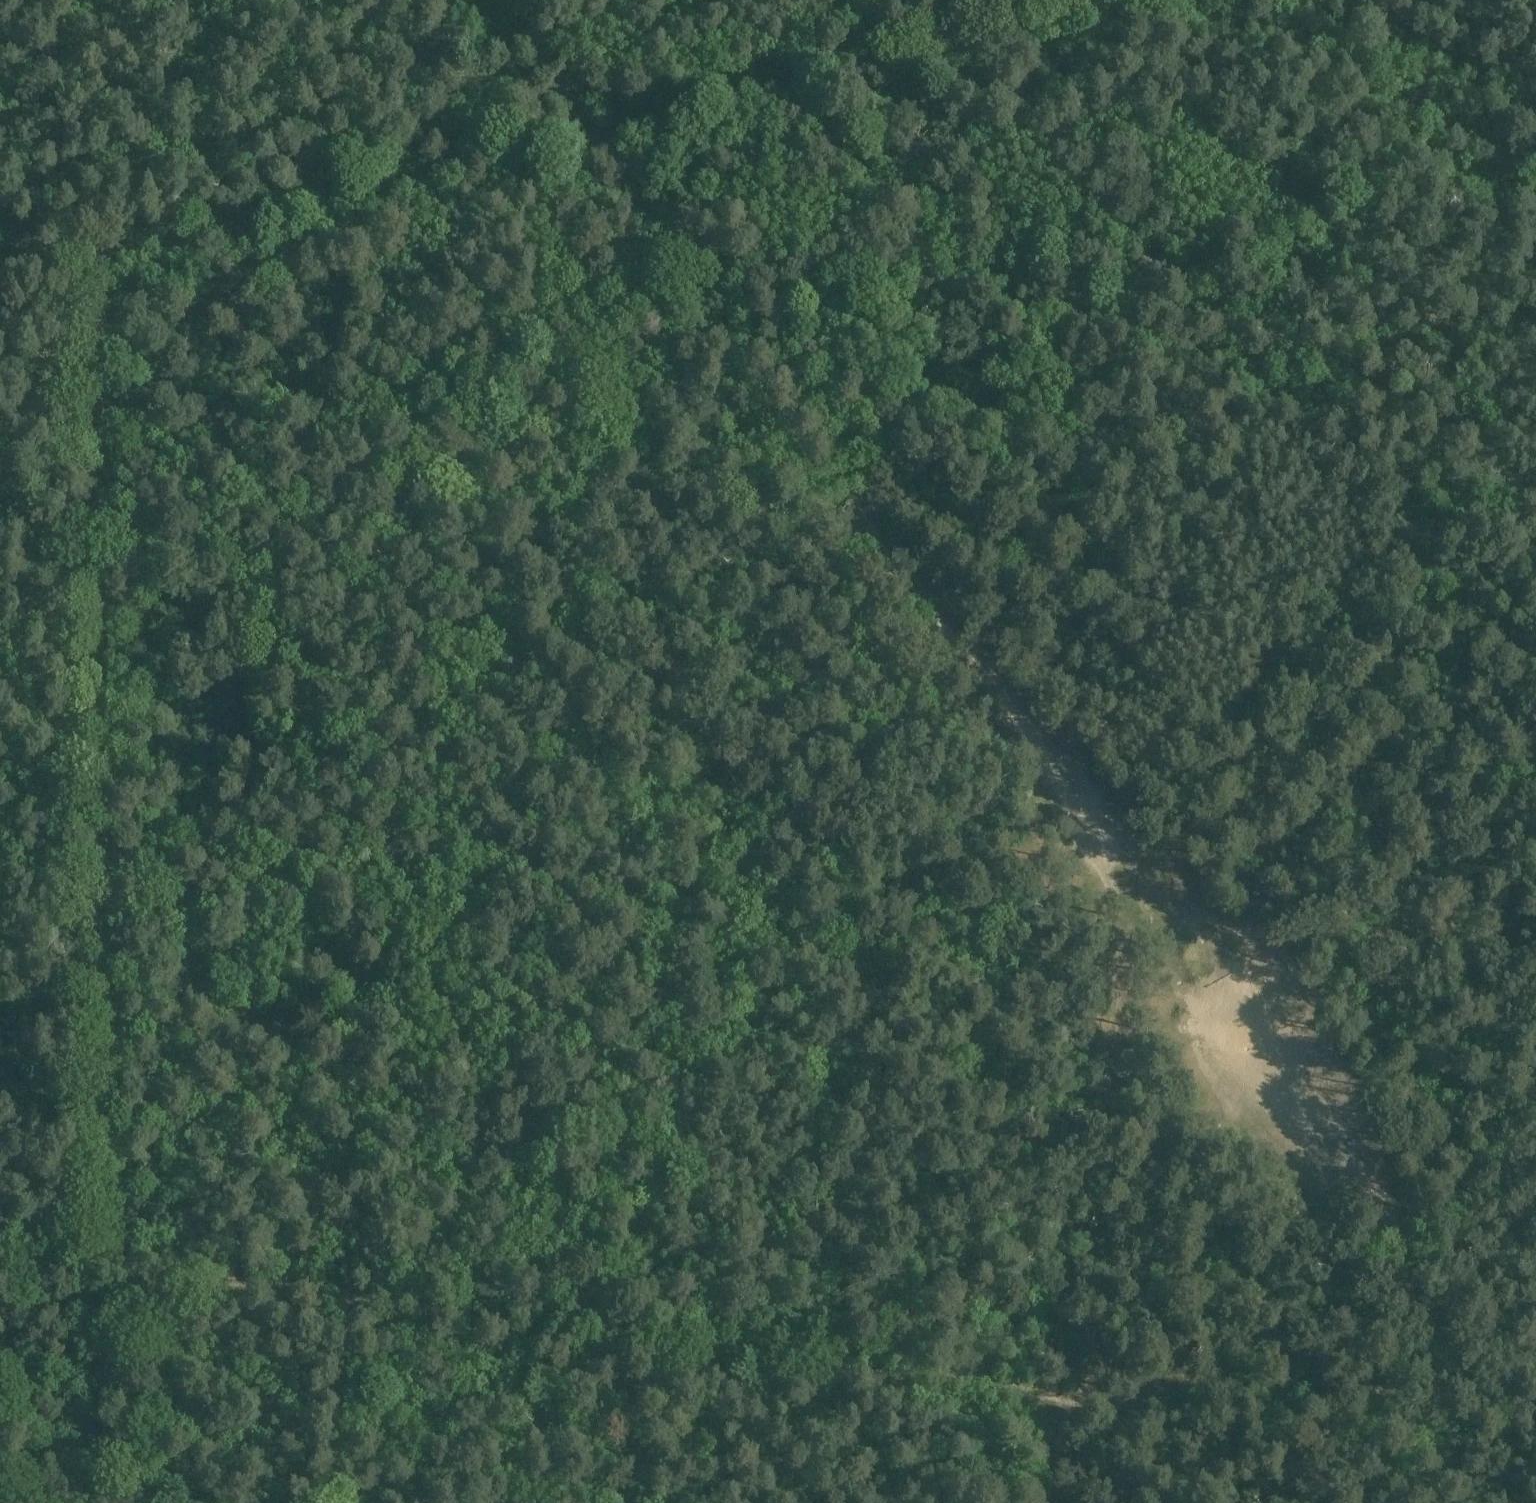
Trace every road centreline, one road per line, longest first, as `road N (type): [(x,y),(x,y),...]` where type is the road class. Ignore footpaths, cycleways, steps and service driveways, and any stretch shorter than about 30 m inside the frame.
road 1 (track): [(493,0),(610,160)]

